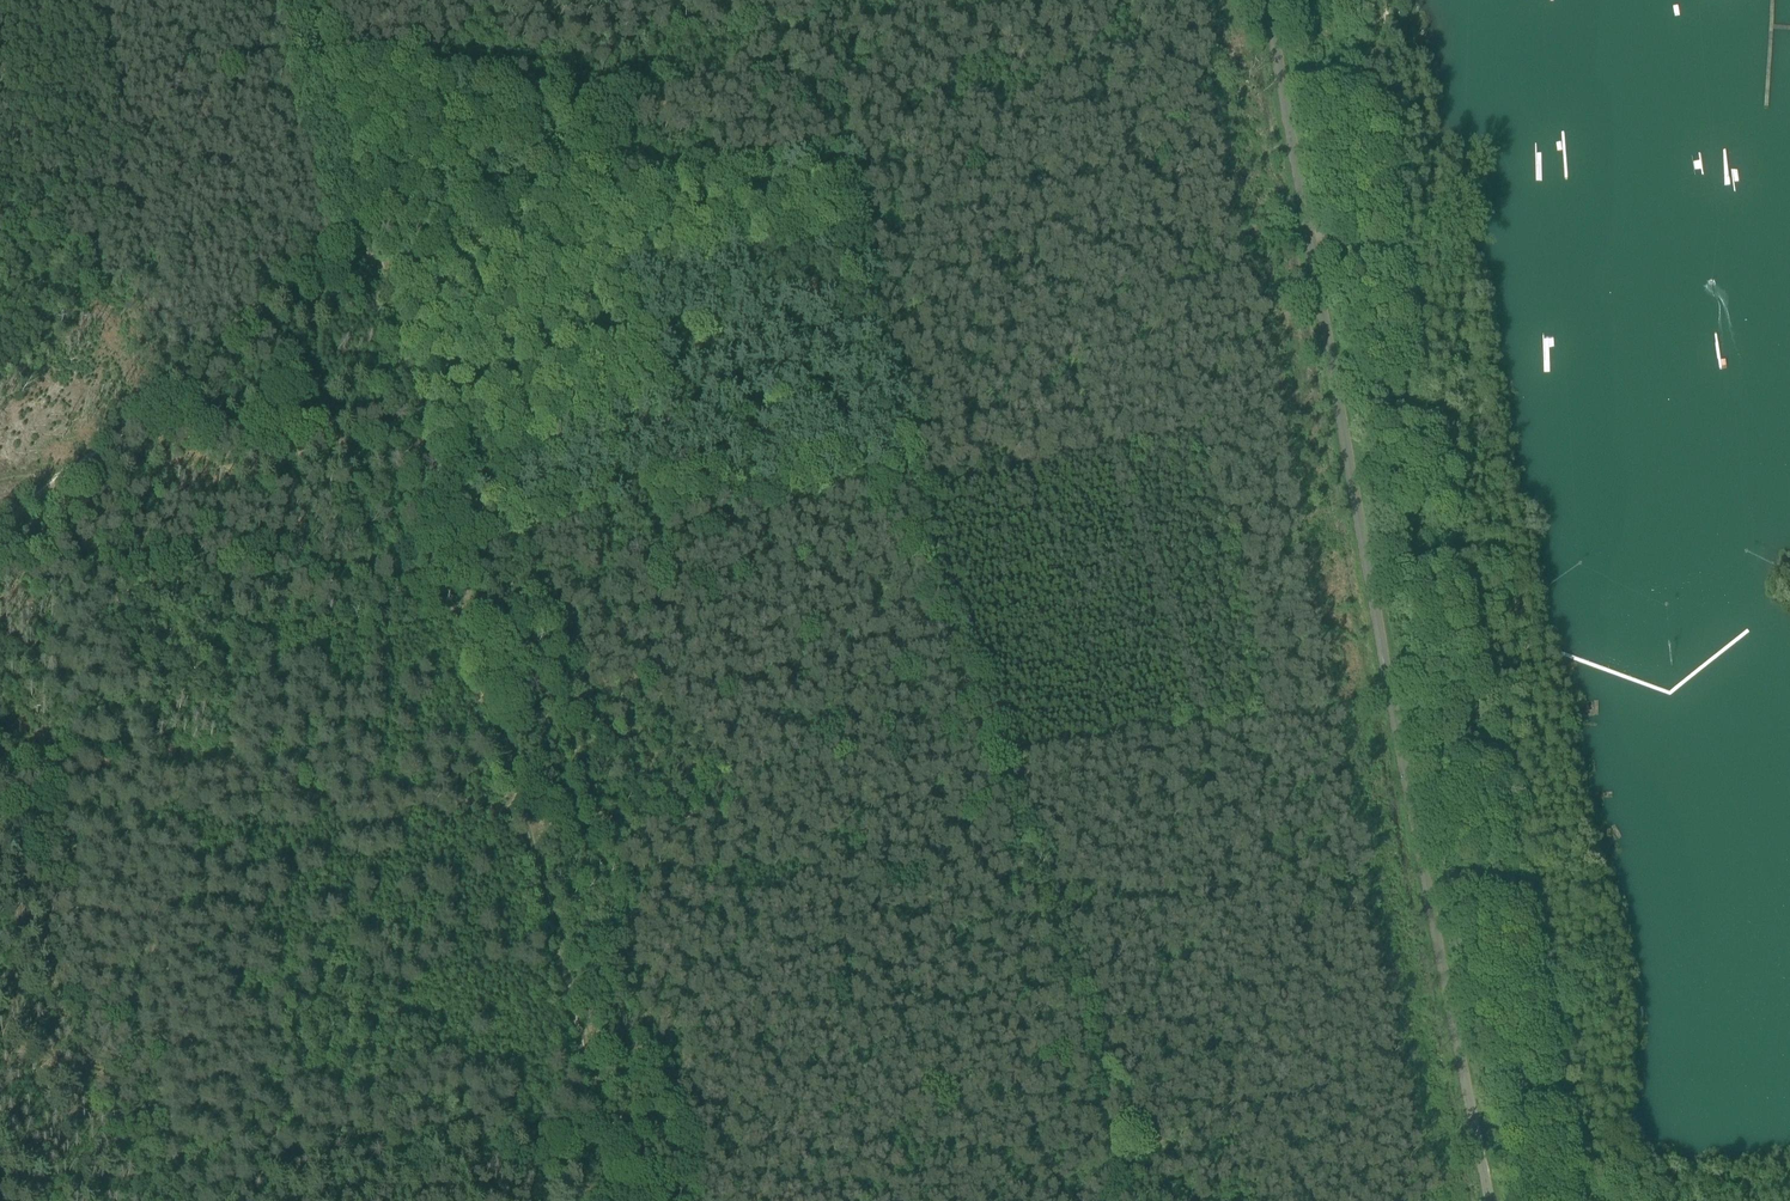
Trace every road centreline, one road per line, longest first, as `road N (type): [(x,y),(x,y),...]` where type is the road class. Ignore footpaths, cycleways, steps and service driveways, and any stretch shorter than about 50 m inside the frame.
road 1 (track): [(317,0),(626,1200)]
road 2 (unclassified): [(1492,1200),(1268,0)]

